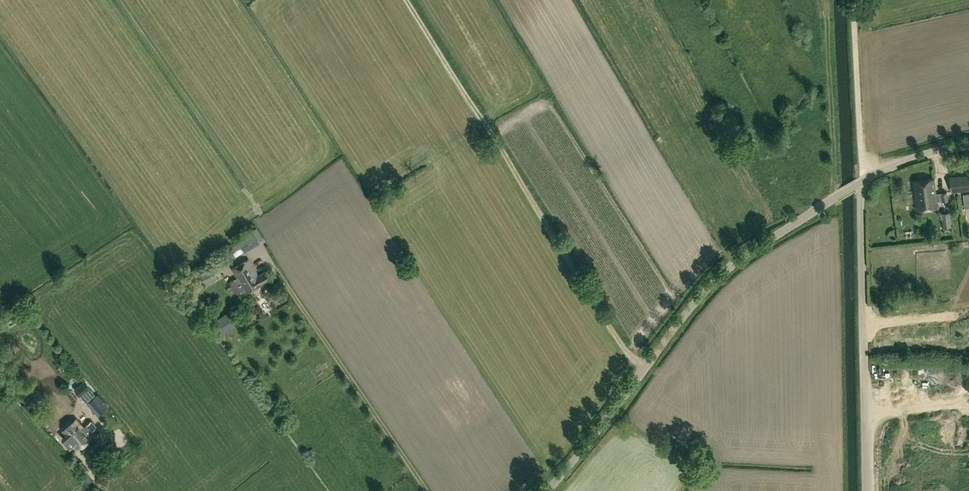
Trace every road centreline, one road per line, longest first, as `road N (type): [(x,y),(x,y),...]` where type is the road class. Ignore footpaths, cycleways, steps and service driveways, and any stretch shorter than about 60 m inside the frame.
road 1 (tertiary): [(548,490),(717,279),(862,182)]
road 2 (unclassified): [(862,182),(867,490)]

